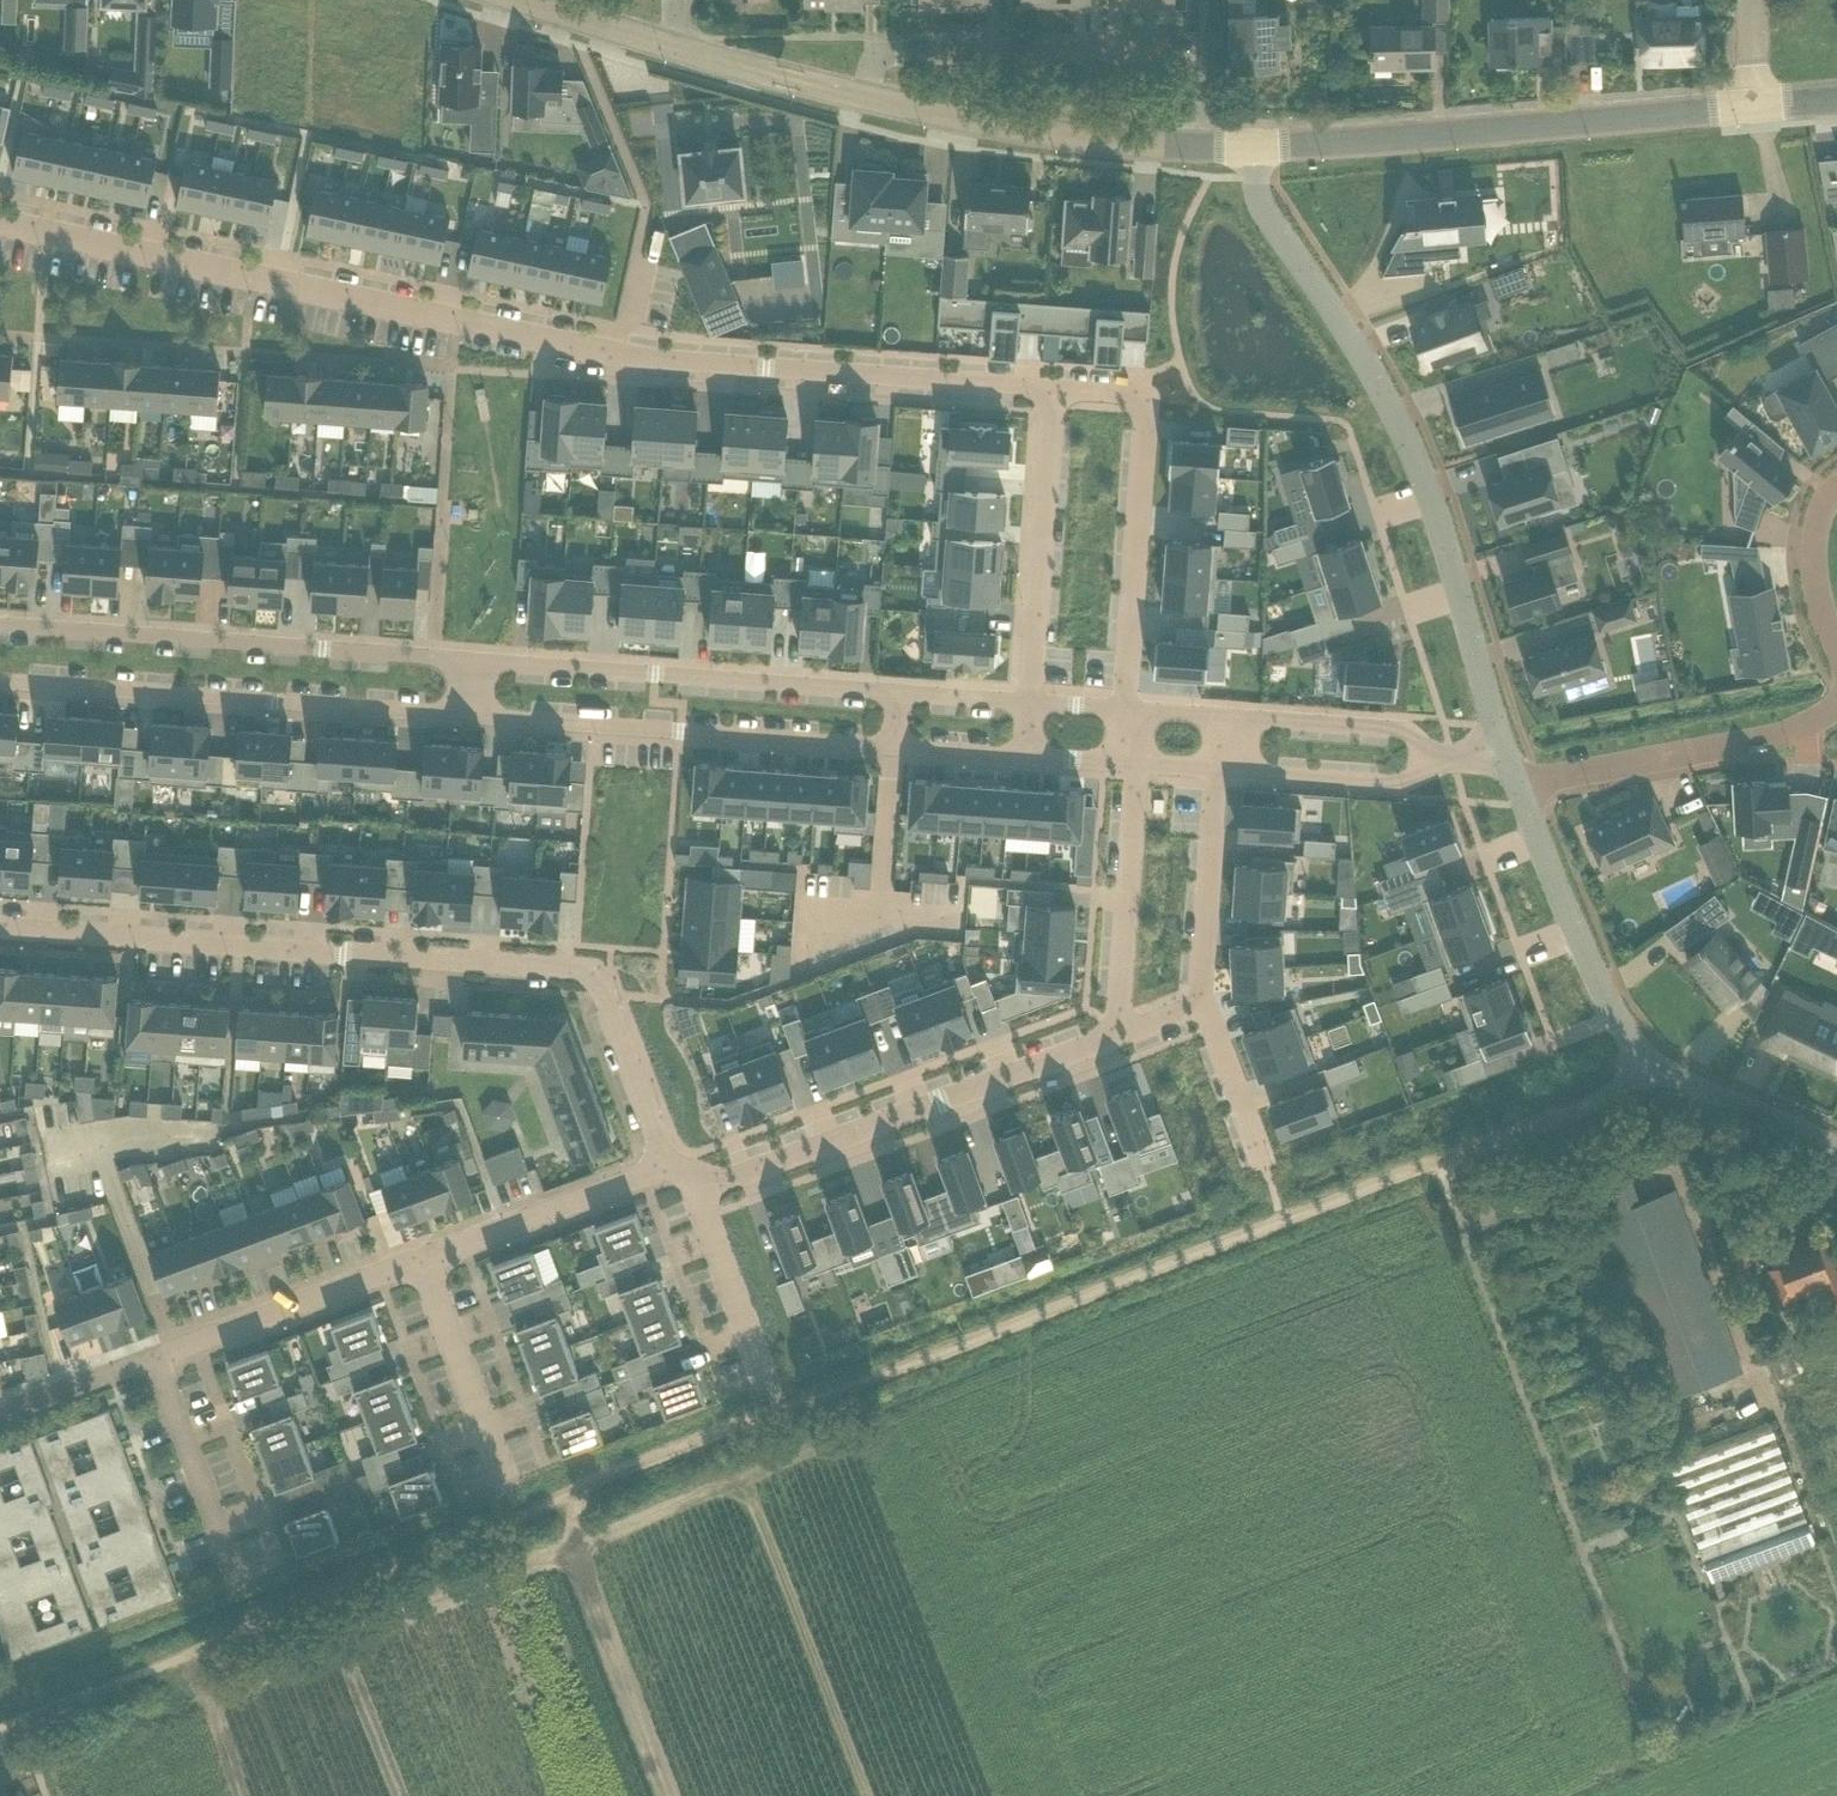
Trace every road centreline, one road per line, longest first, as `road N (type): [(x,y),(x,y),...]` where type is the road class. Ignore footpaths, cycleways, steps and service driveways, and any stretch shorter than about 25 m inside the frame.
road 1 (track): [(0,1726),(516,1515),(1598,1100),(1658,1068)]
road 2 (residential): [(0,221),(577,347),(1055,392)]
road 3 (residential): [(667,1167),(593,970),(0,928)]
road 4 (residential): [(1503,747),(1423,468),(1383,384),(1250,177),(1246,149)]
road 5 (residential): [(468,713),(1028,755)]
road 6 (residential): [(1032,702),(472,662)]
road 7 (residential): [(1836,1148),(1658,1068),(1637,1047),(1615,1020),(1520,785)]
road 8 (tertiary): [(1246,149),(1749,109)]
road 9 (residential): [(472,662),(0,626)]
road 10 (residential): [(0,678),(468,713)]
road 11 (residential): [(1121,1033),(696,1187)]
road 12 (residential): [(1190,147),(1190,56),(880,53),(867,96)]
road 13 (residential): [(1055,392),(1144,398),(1126,712)]
road 14 (residential): [(1836,704),(1784,732),(1520,785)]
road 15 (tertiary): [(1190,147),(1037,136),(867,96)]
road 16 (track): [(582,1489),(574,1509),(576,1557),(670,1795)]
road 17 (residential): [(1055,392),(1032,702)]
road 18 (residential): [(156,1357),(423,1259)]
road 19 (residential): [(1138,763),(1121,1033)]
road 20 (residential): [(423,1259),(667,1167)]
road 21 (residential): [(507,1488),(423,1259)]
road 22 (residential): [(1453,758),(1388,728),(1221,718)]
road 23 (residential): [(1219,768),(1412,777),(1453,758)]
road 24 (residential): [(1202,999),(1286,1219)]
road 25 (residential): [(156,1357),(236,1575)]
road 26 (residential): [(1219,768),(1202,999)]
road 27 (residential): [(696,1187),(774,1390)]
road 28 (tertiary): [(867,96),(676,51)]
road 29 (residential): [(0,1414),(156,1357)]
road 30 (tertiary): [(676,51),(518,0)]
road 31 (residential): [(1836,490),(1817,522),(1814,549),(1836,645)]

